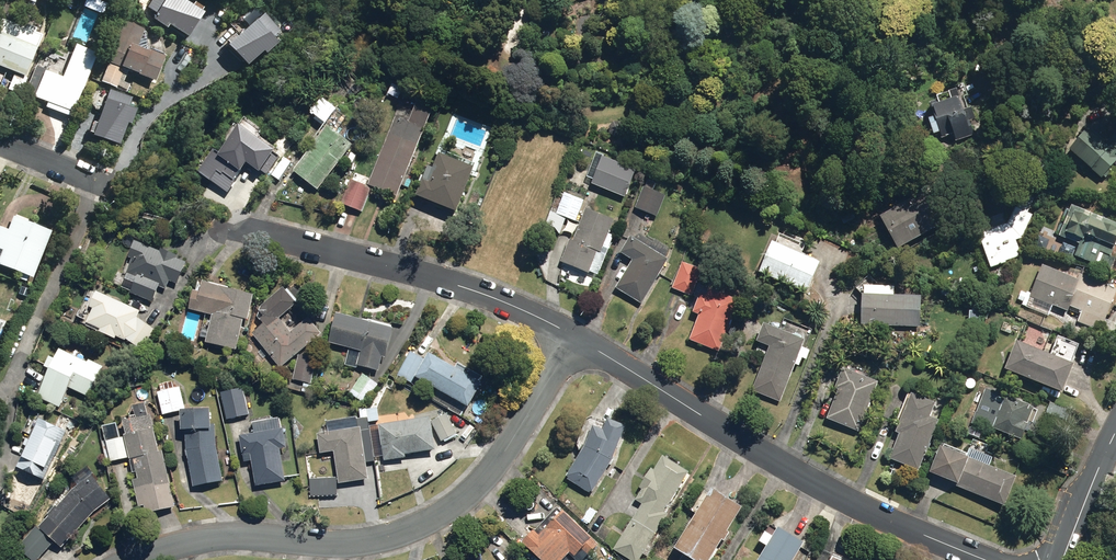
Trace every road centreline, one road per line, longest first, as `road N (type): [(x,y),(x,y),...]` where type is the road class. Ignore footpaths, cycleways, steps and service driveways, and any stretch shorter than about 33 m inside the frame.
road 1 (residential): [(137,559),(222,538),(387,540),(458,506),(521,431),(575,337)]
road 2 (residential): [(987,559),(893,520),(575,337)]
road 3 (residential): [(575,337),(447,282),(214,225)]
road 4 (tertiary): [(1062,559),(1115,431)]

